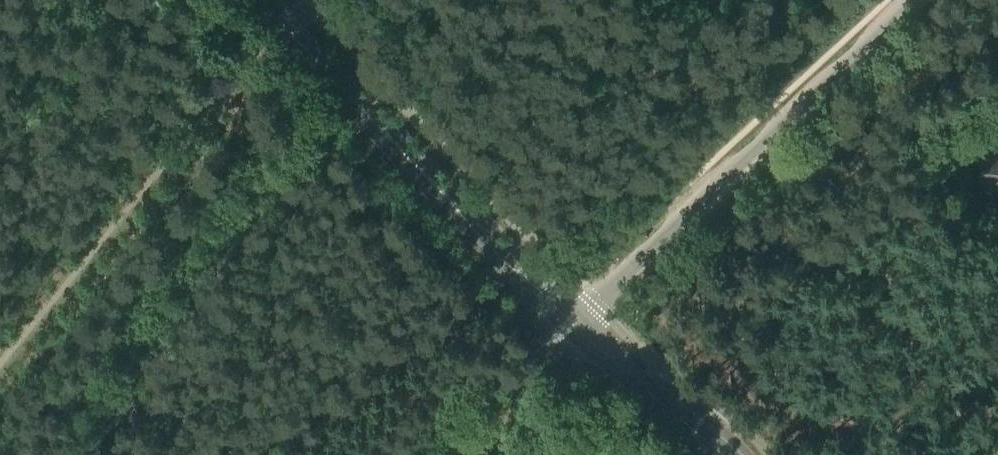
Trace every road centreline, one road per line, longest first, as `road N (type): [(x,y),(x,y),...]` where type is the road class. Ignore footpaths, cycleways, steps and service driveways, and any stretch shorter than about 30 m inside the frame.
road 1 (unclassified): [(571,324),(913,0)]
road 2 (secondary): [(571,324),(255,0)]
road 3 (track): [(210,91),(0,347)]
road 4 (secondary): [(729,454),(571,324)]
road 5 (unclassified): [(436,454),(571,324)]

